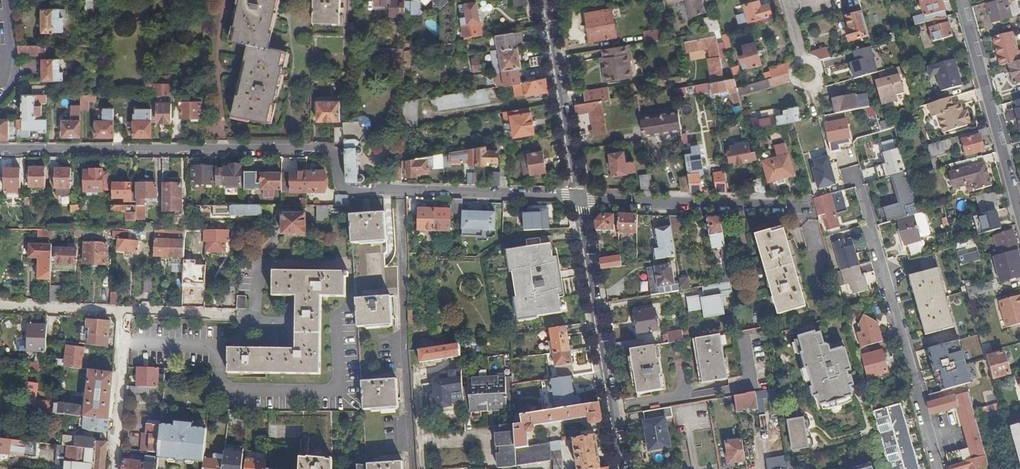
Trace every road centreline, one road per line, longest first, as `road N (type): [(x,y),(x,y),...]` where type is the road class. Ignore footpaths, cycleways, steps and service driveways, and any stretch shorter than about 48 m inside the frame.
road 1 (residential): [(0,146),(325,148),(335,155),(339,187),(577,197)]
road 2 (residential): [(862,195),(940,468)]
road 3 (residential): [(577,197),(621,468)]
road 4 (residential): [(1019,218),(961,0)]
road 5 (residential): [(577,197),(793,210)]
road 6 (residential): [(545,0),(577,197)]
road 7 (residential): [(125,313),(113,468)]
road 8 (residential): [(0,307),(125,313)]

